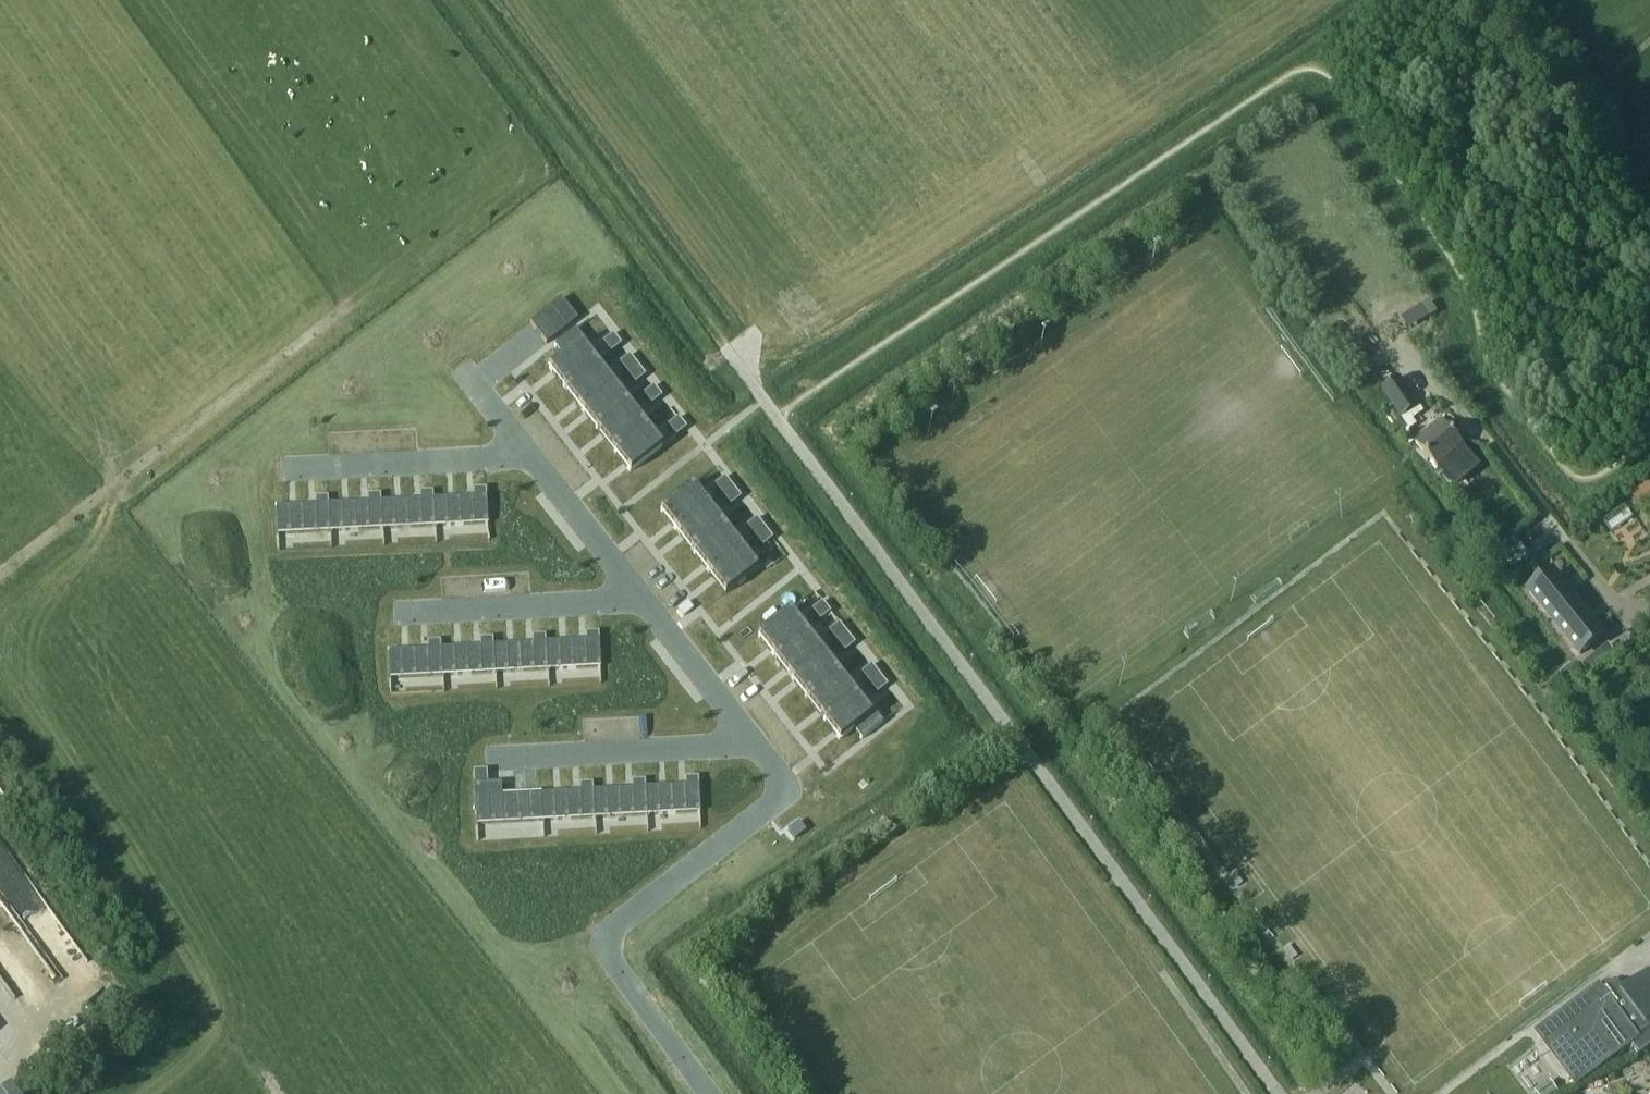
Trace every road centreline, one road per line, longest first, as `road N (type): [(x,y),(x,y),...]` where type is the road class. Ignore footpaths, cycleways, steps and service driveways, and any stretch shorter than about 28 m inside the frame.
road 1 (residential): [(1649,607),(1614,599),(1490,440)]

